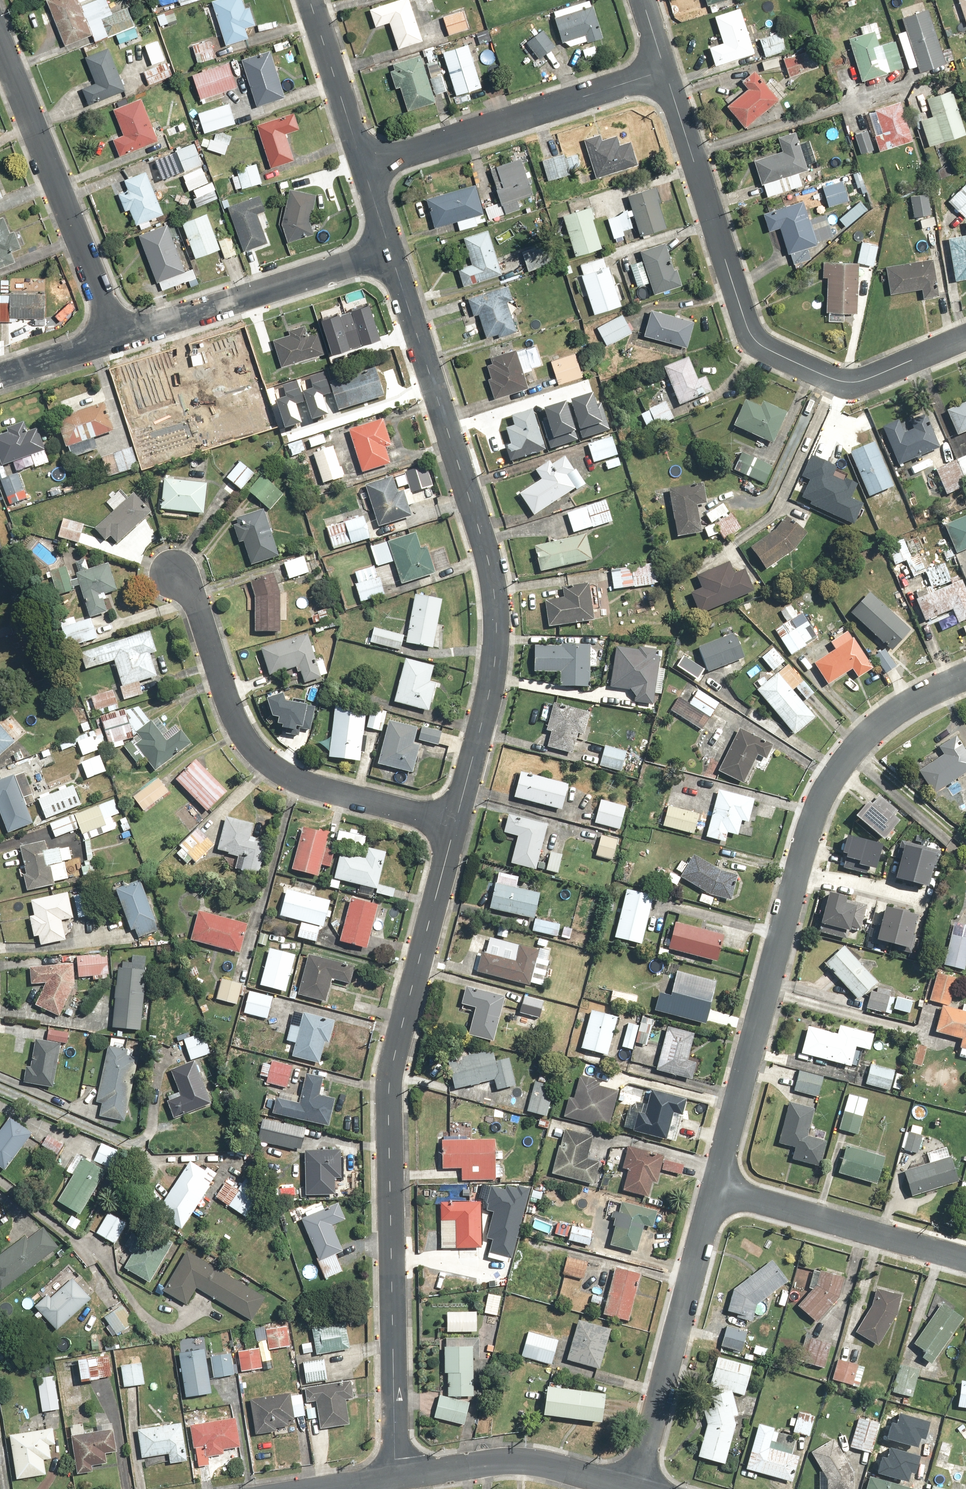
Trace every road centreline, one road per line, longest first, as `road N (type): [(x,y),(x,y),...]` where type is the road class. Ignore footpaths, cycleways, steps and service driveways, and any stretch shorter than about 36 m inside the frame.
road 1 (residential): [(455,824),(389,1082),(395,1477)]
road 2 (residential): [(388,251),(498,610),(489,693),(455,824)]
road 3 (residential): [(664,71),(754,340),(842,381),(880,376),(965,338)]
road 4 (residential): [(172,571),(192,594),(244,739),(271,768),(305,786),(455,824)]
road 5 (residential): [(798,870),(714,1186)]
road 6 (residential): [(664,71),(363,168)]
road 7 (residential): [(714,1186),(638,1488)]
road 8 (residential): [(114,339),(0,54)]
road 9 (residential): [(388,251),(114,339)]
road 10 (residential): [(965,682),(912,706),(840,764),(811,821),(798,870)]
road 11 (residential): [(965,1261),(714,1186)]
road 12 (tertiary): [(395,1477),(542,1464),(638,1488)]
road 13 (residential): [(310,0),(363,168)]
road 14 (residential): [(114,339),(0,379)]

